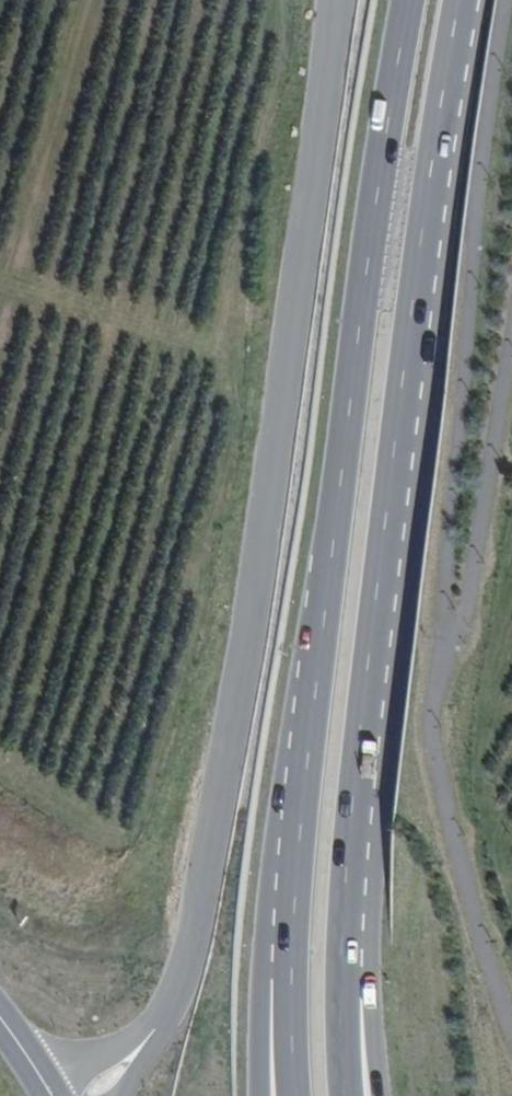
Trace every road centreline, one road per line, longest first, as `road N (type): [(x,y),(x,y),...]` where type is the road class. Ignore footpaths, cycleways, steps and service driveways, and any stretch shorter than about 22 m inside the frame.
road 1 (unclassified): [(337,0),(217,813),(186,943),(146,1042)]
road 2 (primary): [(403,0),(296,765)]
road 3 (primary): [(376,1095),(368,866),(414,463),(397,375)]
road 4 (primary): [(341,1095),(337,879),(397,375)]
road 5 (primary): [(397,375),(450,0)]
road 6 (primary): [(296,765),(267,839),(256,1095)]
road 7 (primary): [(296,765),(284,944),(287,1095)]

